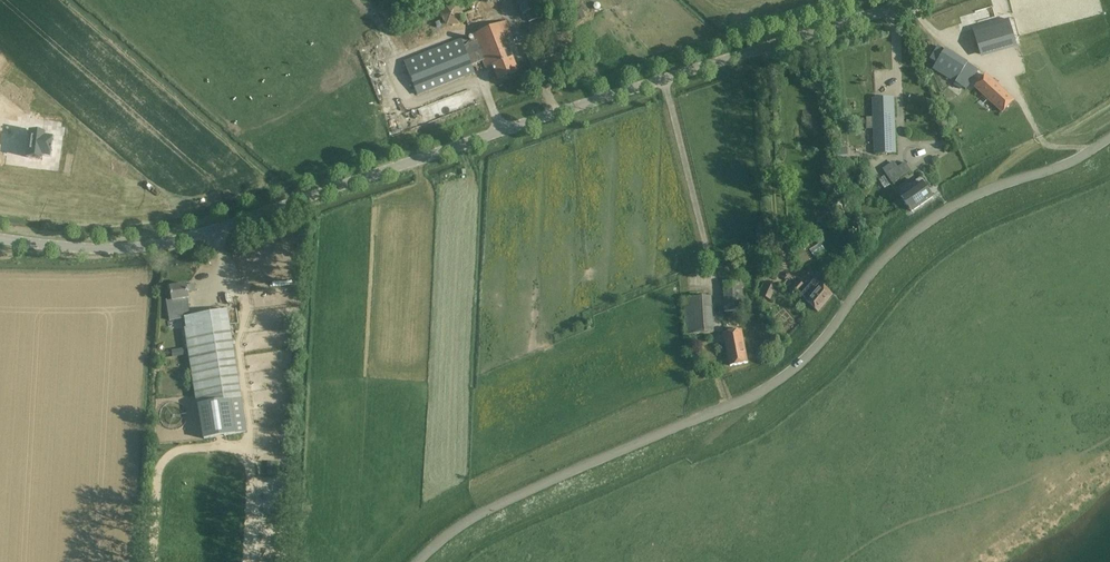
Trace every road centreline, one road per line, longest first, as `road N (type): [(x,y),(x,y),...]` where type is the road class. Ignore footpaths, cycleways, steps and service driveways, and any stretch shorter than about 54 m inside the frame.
road 1 (tertiary): [(0,238),(105,248),(163,244),(918,0)]
road 2 (tertiary): [(417,561),(495,506),(766,390),(813,351),(898,246),(967,200),(1051,171),(1109,137)]

